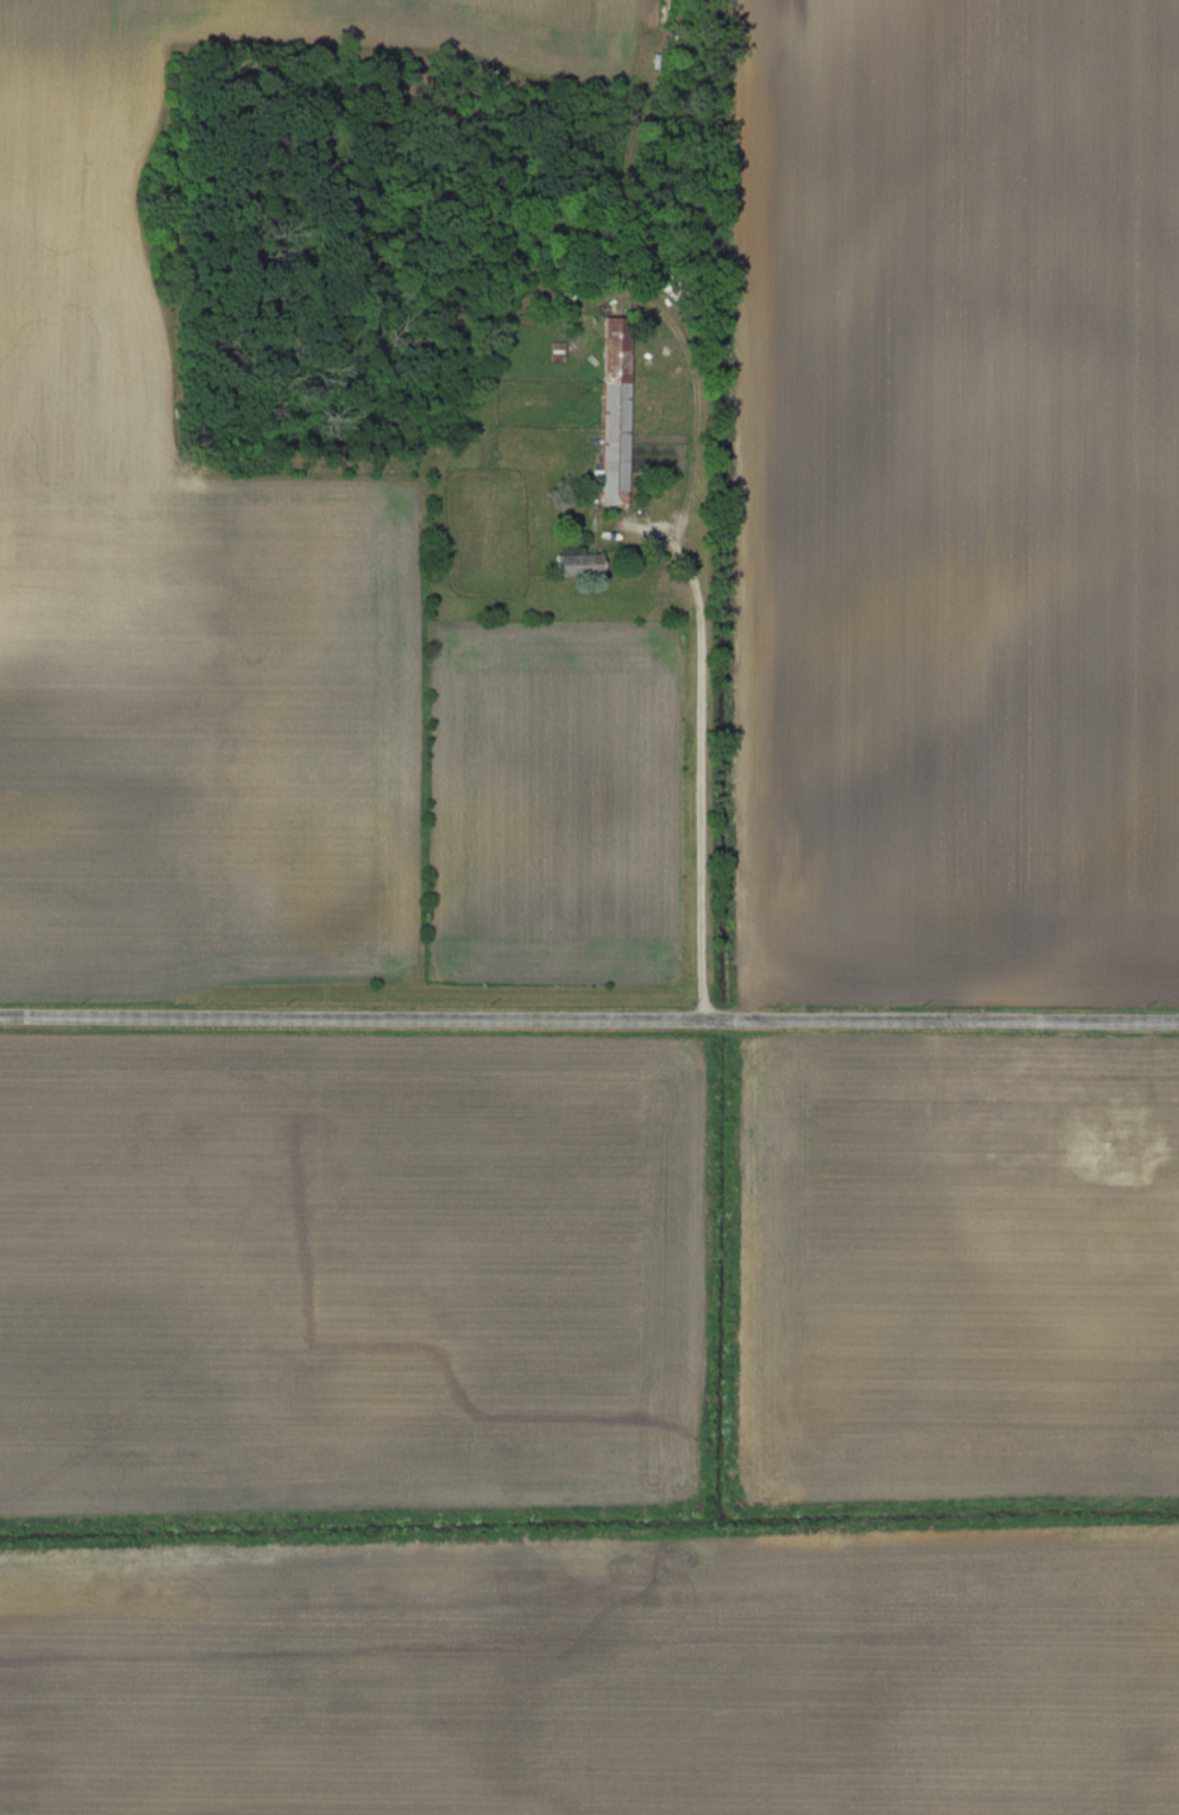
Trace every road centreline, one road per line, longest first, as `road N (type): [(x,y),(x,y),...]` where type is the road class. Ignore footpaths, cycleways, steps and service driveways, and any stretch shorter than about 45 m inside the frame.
road 1 (residential): [(0,1013),(1178,1018)]

